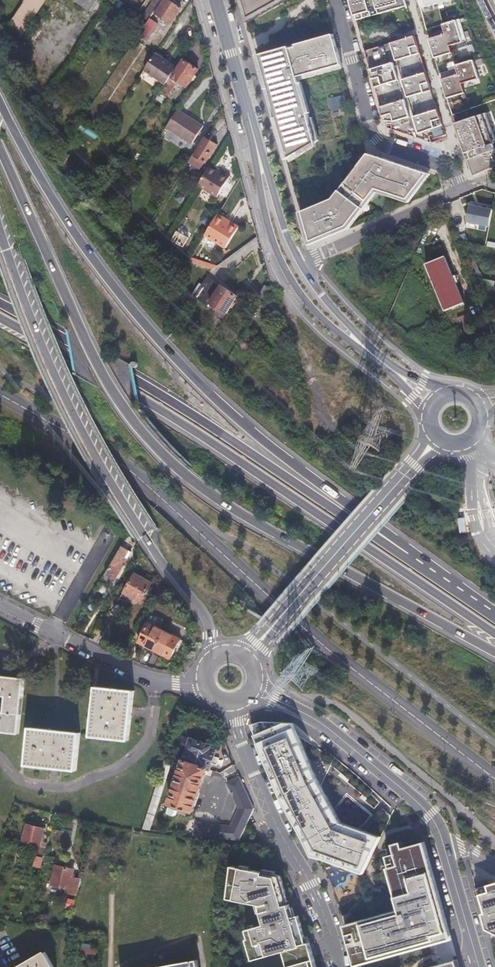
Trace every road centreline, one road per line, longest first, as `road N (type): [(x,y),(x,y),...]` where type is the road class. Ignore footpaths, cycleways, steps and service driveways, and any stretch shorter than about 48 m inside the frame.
road 1 (motorway): [(0,147),(106,373),(162,447),(255,520),(494,653)]
road 2 (motorway): [(494,616),(261,438),(177,361),(72,229),(0,102)]
road 3 (motorway): [(0,321),(225,455),(494,637)]
road 4 (motorway): [(494,618),(168,402),(0,305)]
road 5 (secondary): [(0,231),(77,411),(163,561)]
road 6 (tertiary): [(251,126),(272,242),(291,280),(316,312),(391,373),(417,409)]
road 7 (residential): [(234,705),(256,780),(335,927),(345,966)]
road 8 (residential): [(338,0),(373,132),(380,142),(443,165),(462,189)]
road 9 (tertiary): [(406,477),(248,660)]
road 10 (secondary): [(253,690),(313,720),(410,795),(439,833)]
road 11 (residential): [(0,607),(151,678),(202,685)]
road 12 (tertiary): [(433,387),(391,364),(346,322),(298,261)]
road 13 (unclassified): [(298,261),(462,189)]
road 14 (tertiary): [(298,261),(251,126)]
road 15 (tertiary): [(215,0),(251,126)]
road 16 (secondary): [(478,966),(442,841)]

